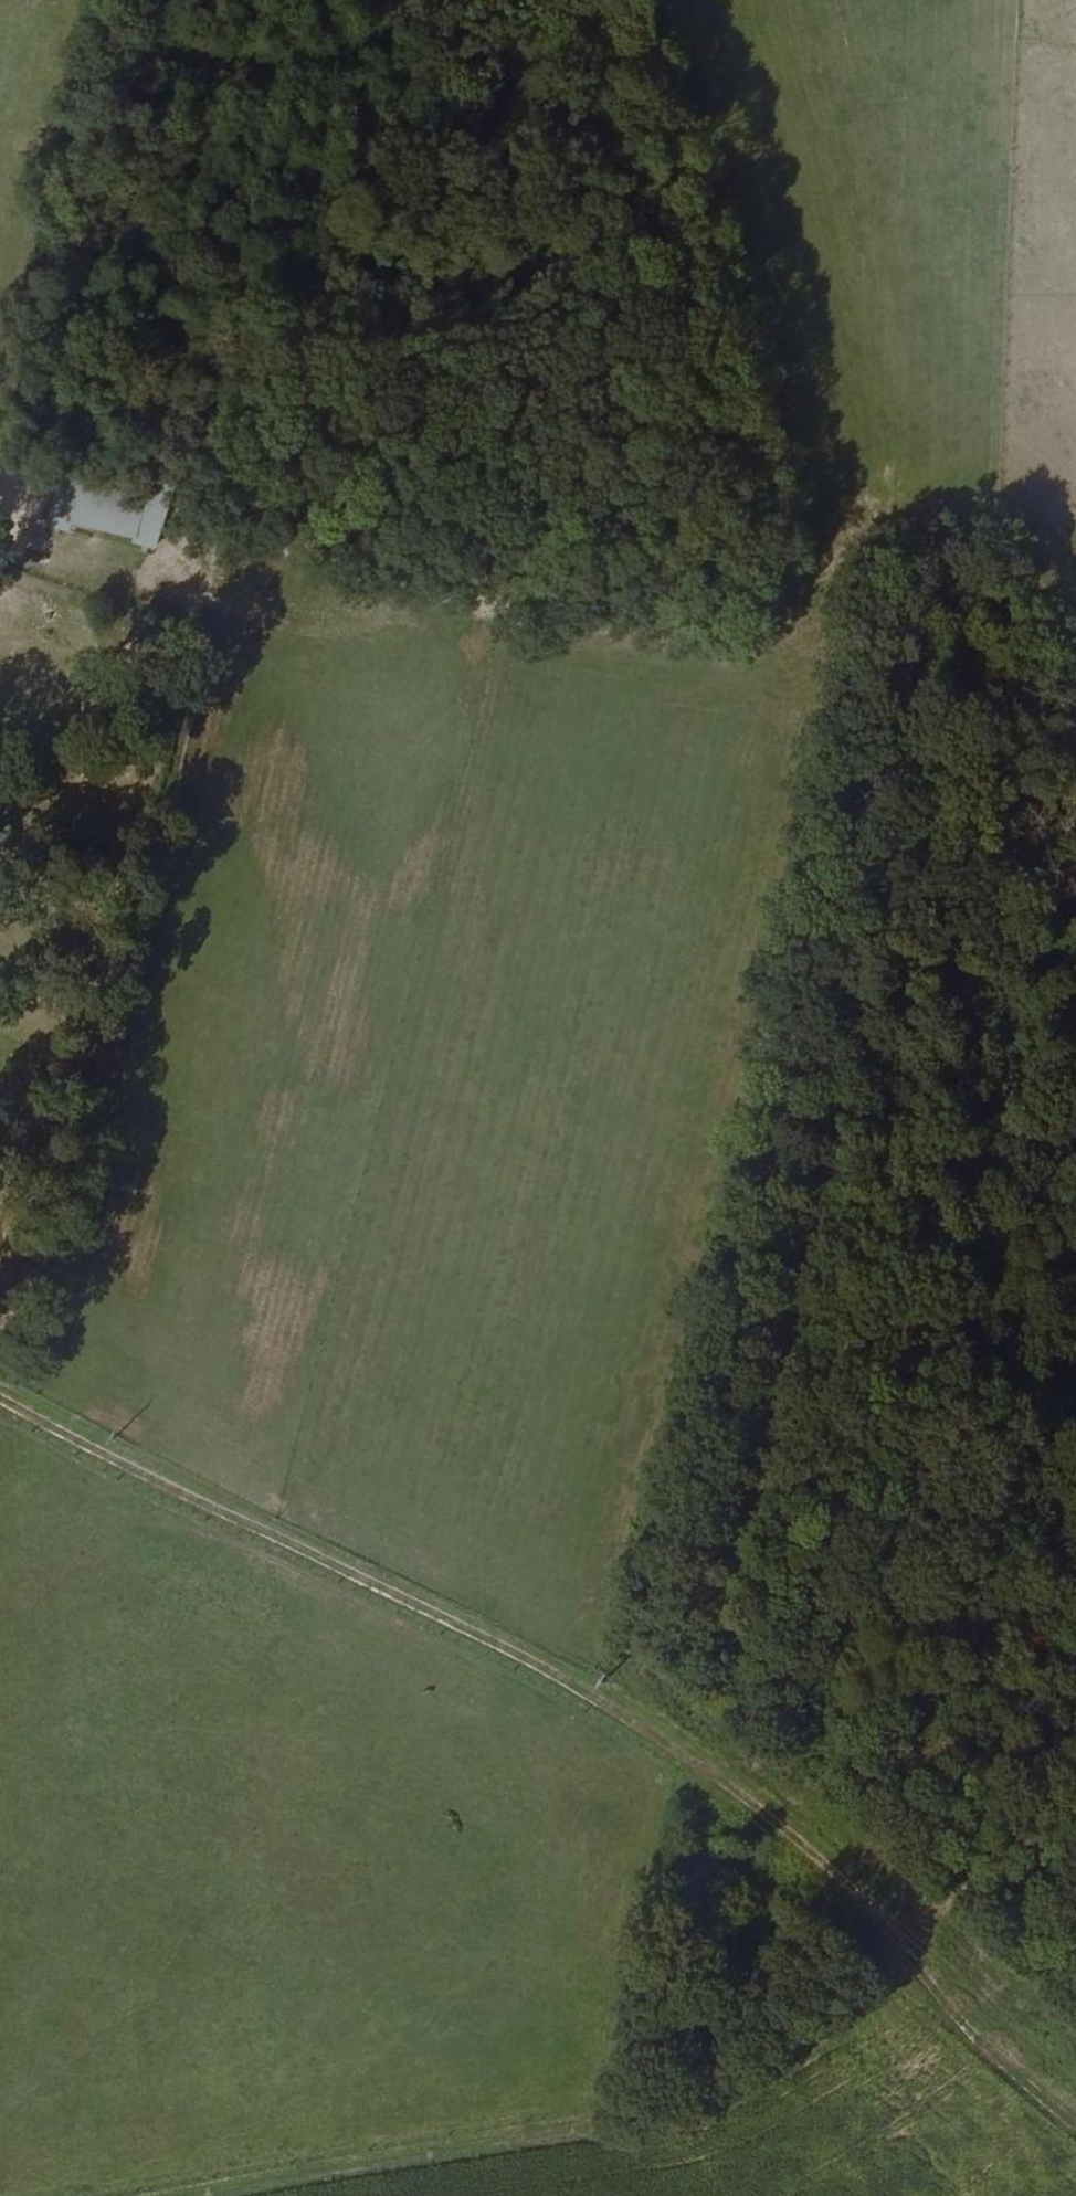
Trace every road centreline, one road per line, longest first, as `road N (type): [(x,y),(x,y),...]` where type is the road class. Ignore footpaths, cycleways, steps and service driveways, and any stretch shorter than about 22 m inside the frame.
road 1 (track): [(0,1390),(736,1783),(906,1943),(1075,2124)]
road 2 (track): [(244,2195),(643,2125),(782,2080),(921,1960)]

